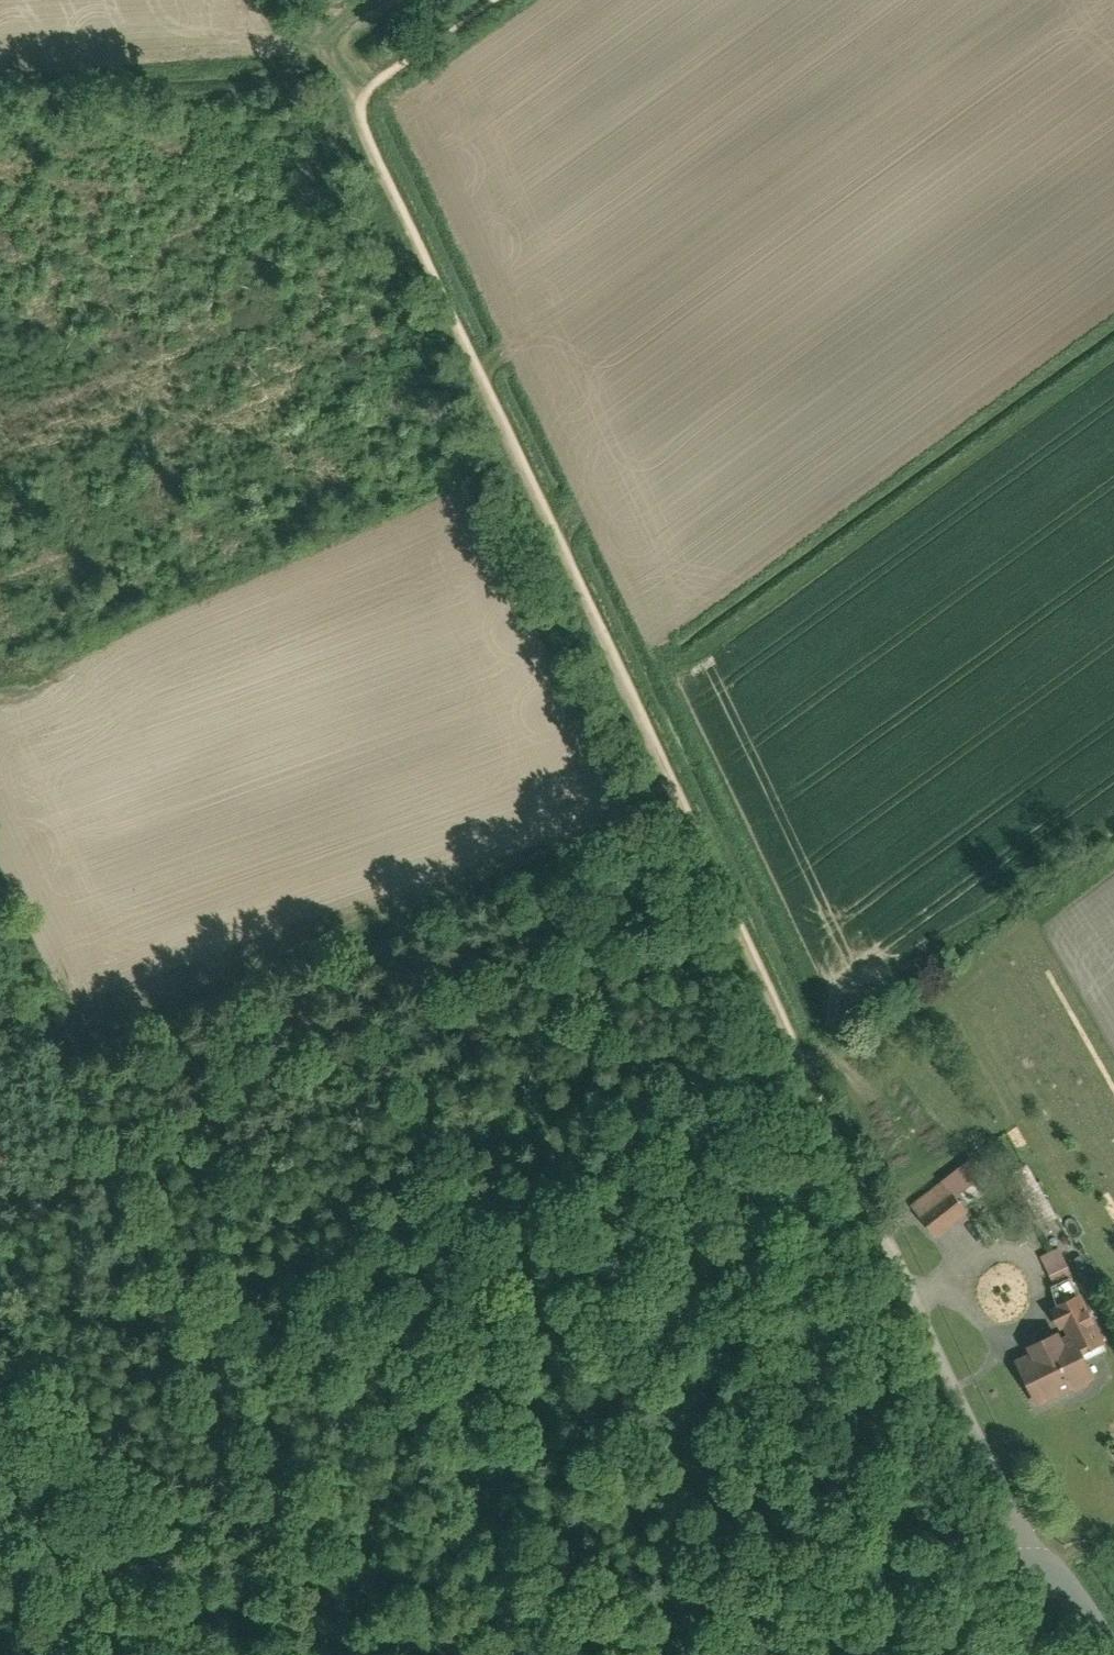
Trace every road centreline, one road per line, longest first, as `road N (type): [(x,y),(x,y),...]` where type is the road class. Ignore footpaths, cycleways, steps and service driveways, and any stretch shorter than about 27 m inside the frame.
road 1 (residential): [(1024,1558),(905,1324),(875,1249)]
road 2 (residential): [(1105,1654),(1024,1558)]

